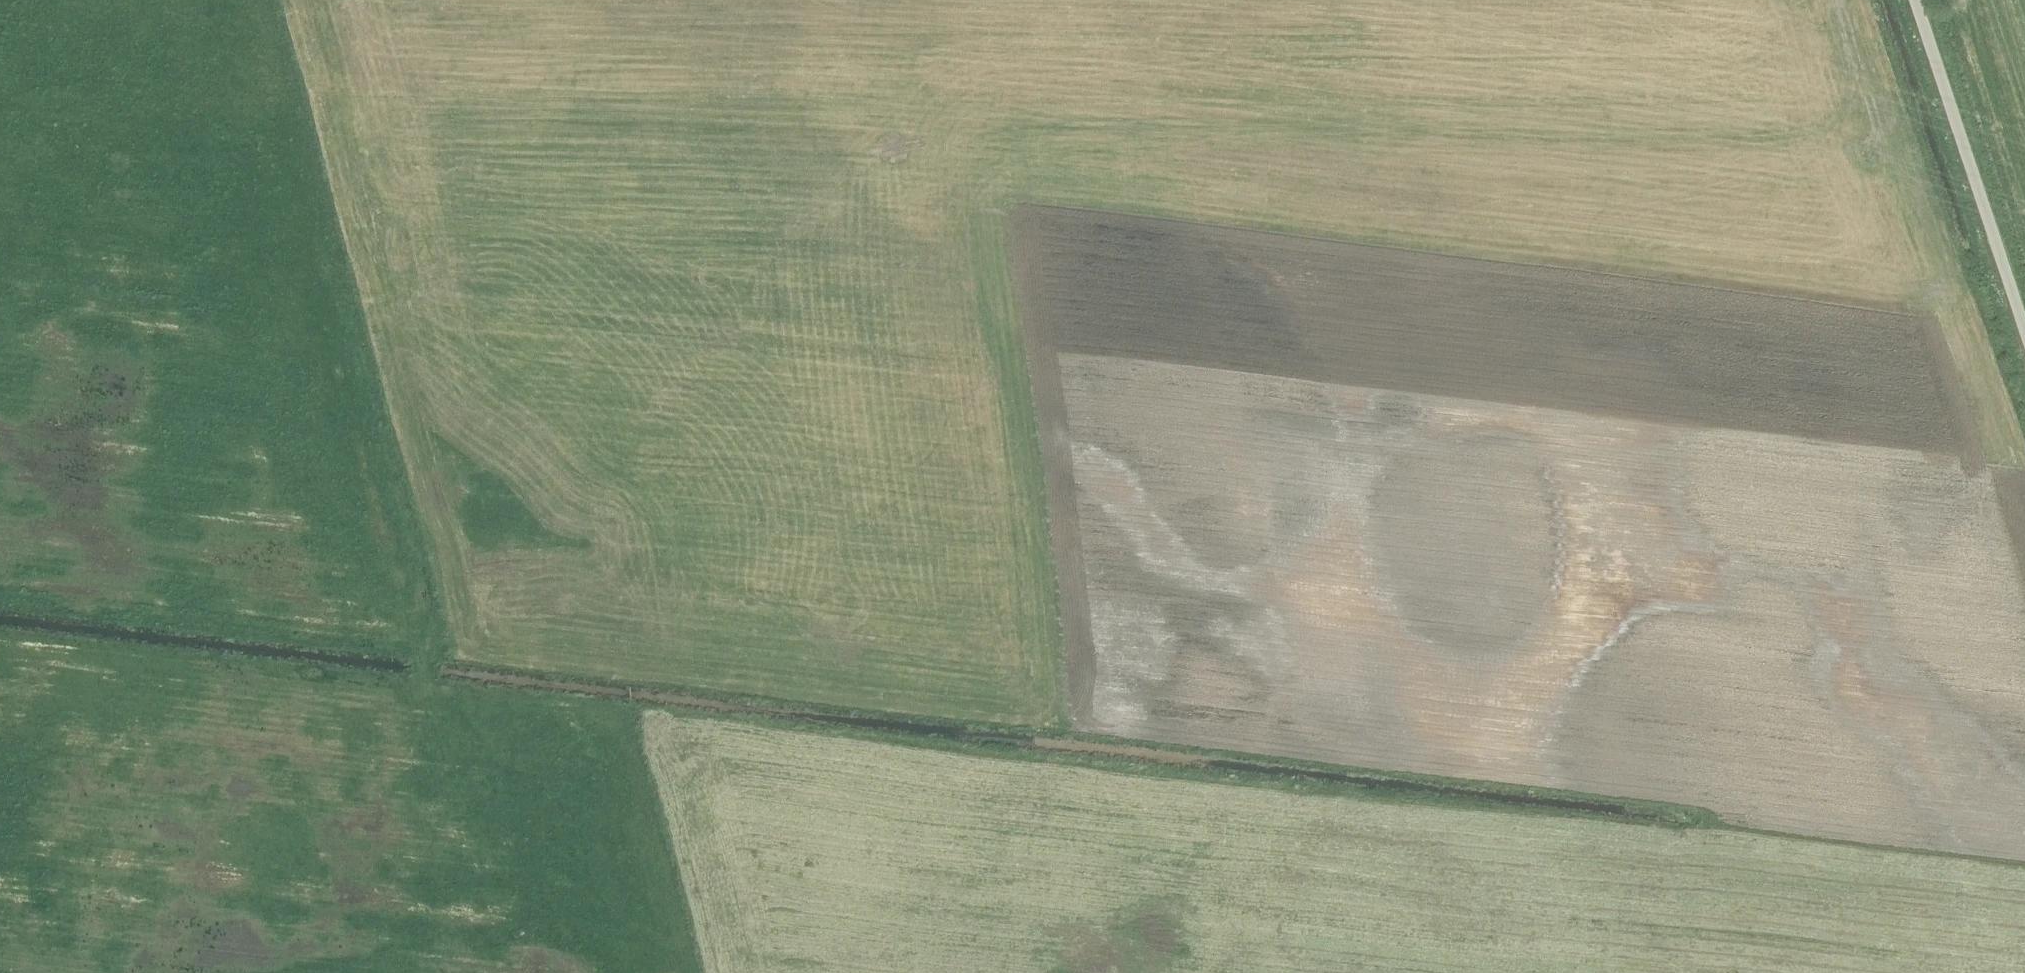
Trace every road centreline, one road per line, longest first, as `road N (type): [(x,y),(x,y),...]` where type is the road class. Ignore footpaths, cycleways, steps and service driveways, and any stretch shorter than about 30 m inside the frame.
road 1 (unclassified): [(1918,0),(2024,322)]

